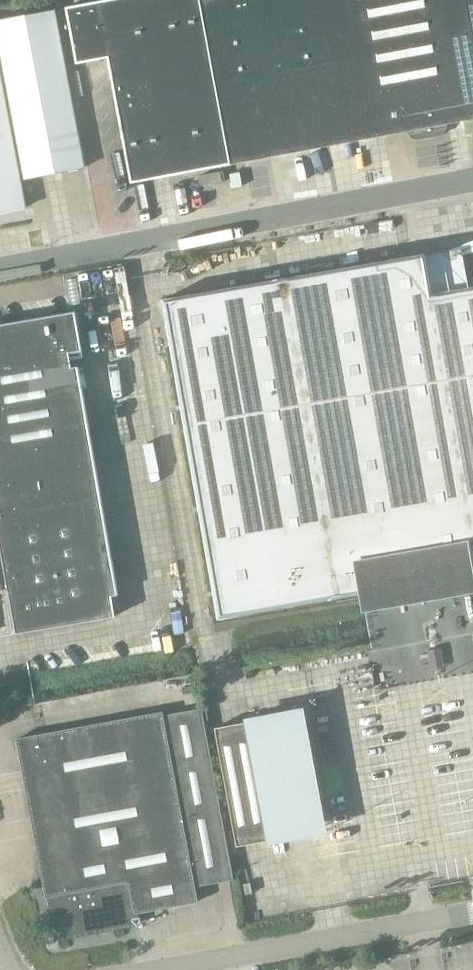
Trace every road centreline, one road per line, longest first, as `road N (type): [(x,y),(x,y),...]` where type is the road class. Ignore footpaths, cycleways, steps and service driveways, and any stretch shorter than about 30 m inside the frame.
road 1 (unclassified): [(0,271),(472,184)]
road 2 (unclassified): [(174,969),(472,916)]

